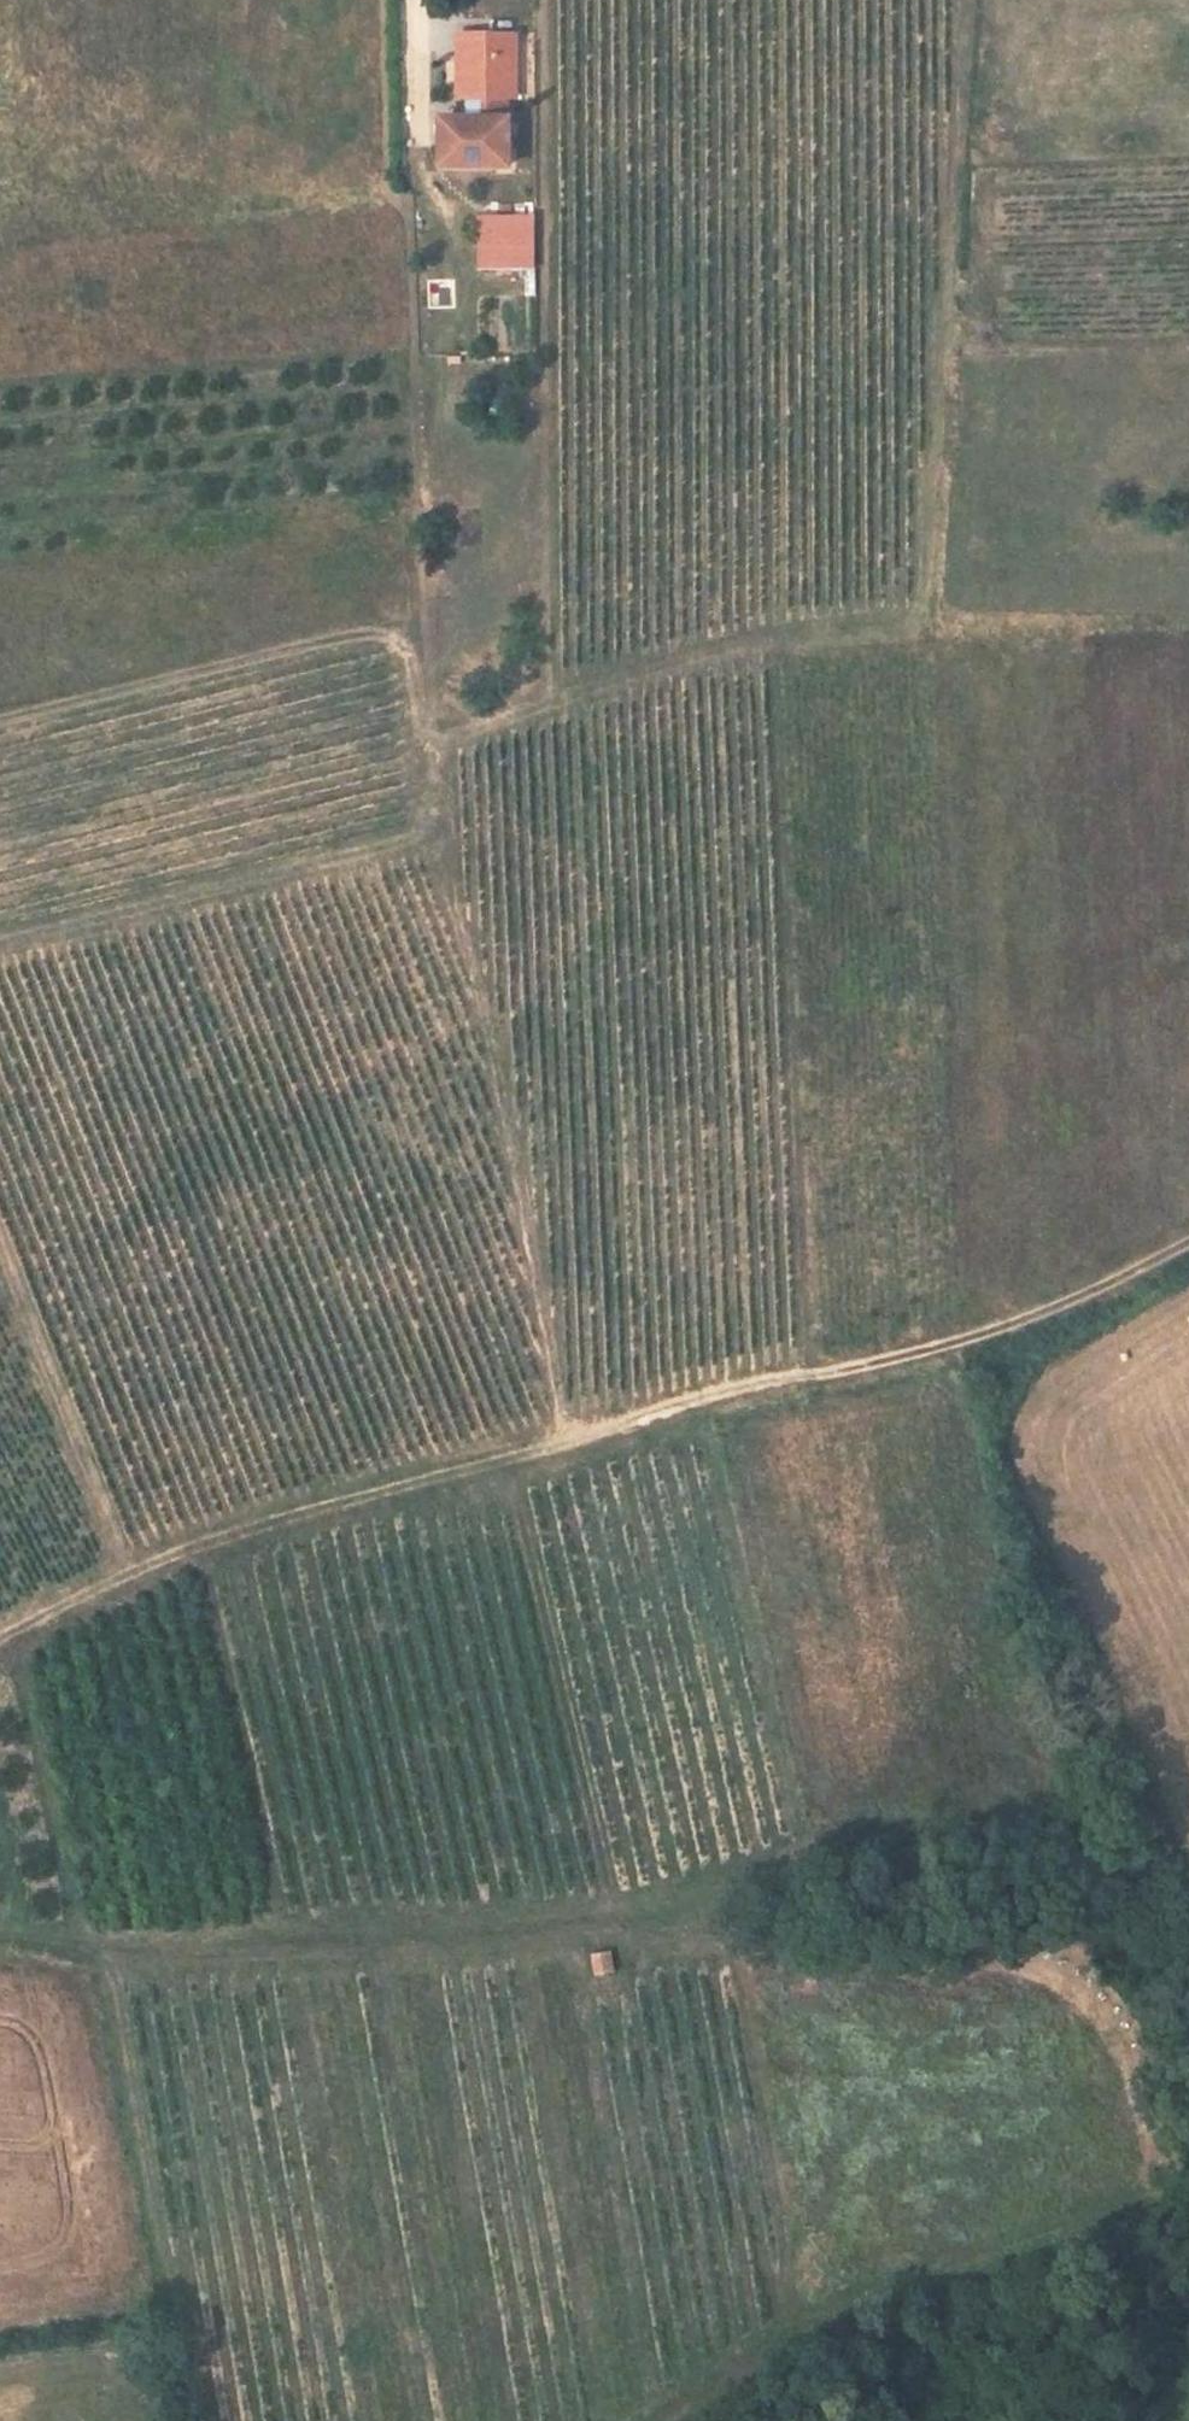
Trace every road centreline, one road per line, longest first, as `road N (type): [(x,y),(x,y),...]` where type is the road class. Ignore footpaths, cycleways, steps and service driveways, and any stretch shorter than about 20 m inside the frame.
road 1 (track): [(0,1639),(92,1589),(248,1526),(768,1384),(967,1340),(1094,1292),(1188,1241)]

